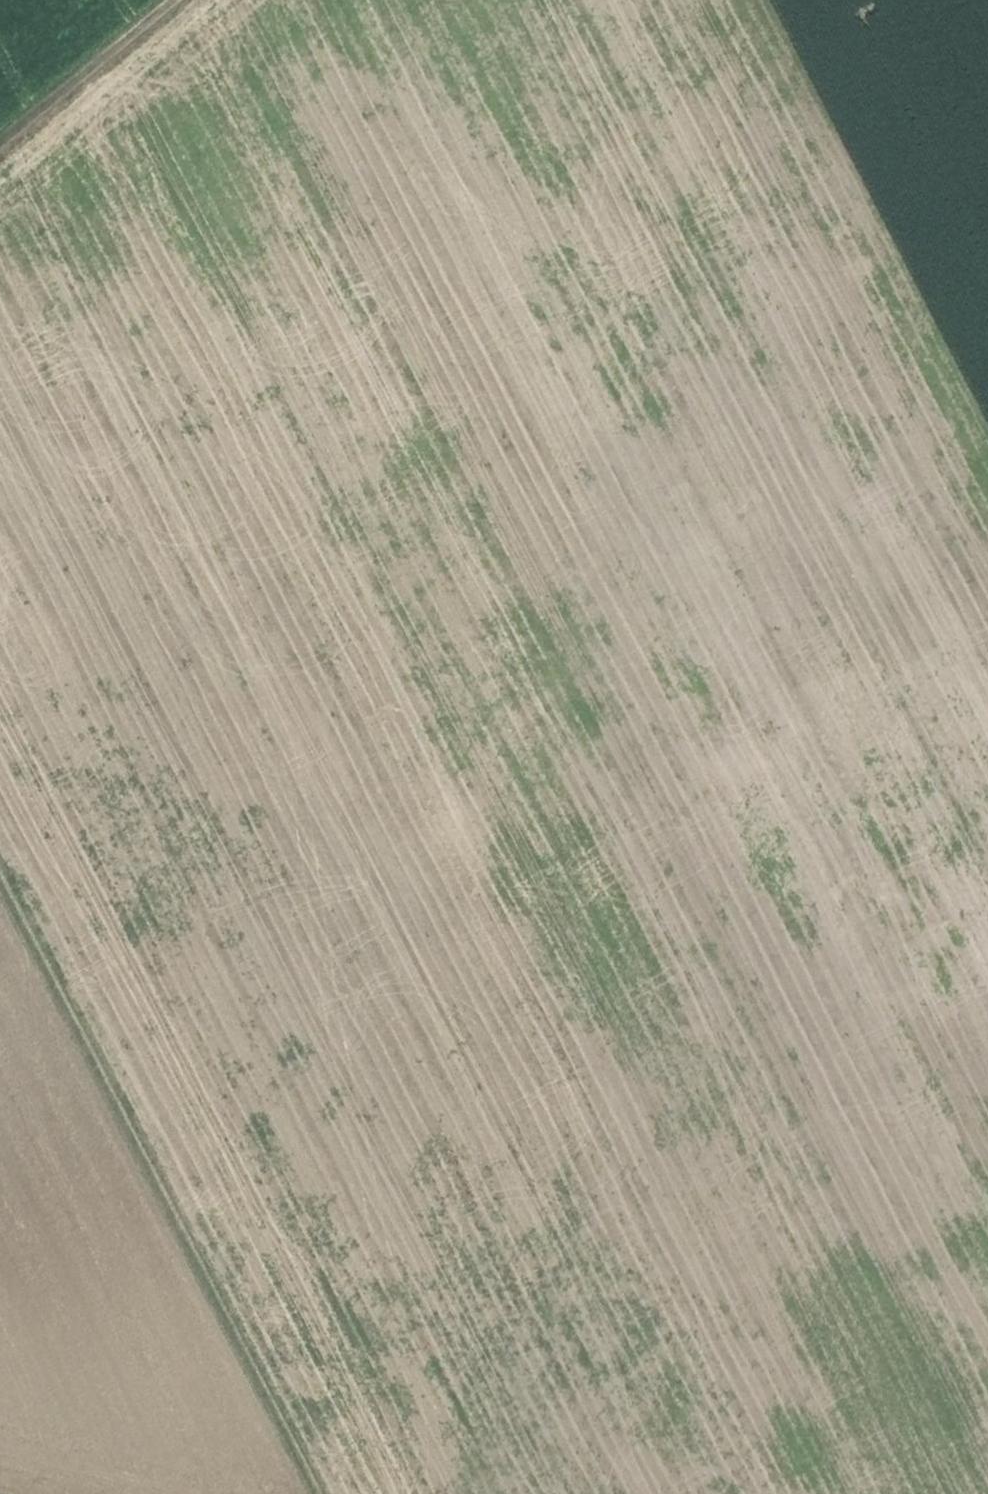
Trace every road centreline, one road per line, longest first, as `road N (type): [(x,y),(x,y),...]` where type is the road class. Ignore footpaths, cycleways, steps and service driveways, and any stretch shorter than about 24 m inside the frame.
road 1 (track): [(0,867),(319,1493)]
road 2 (track): [(176,0),(0,146)]

